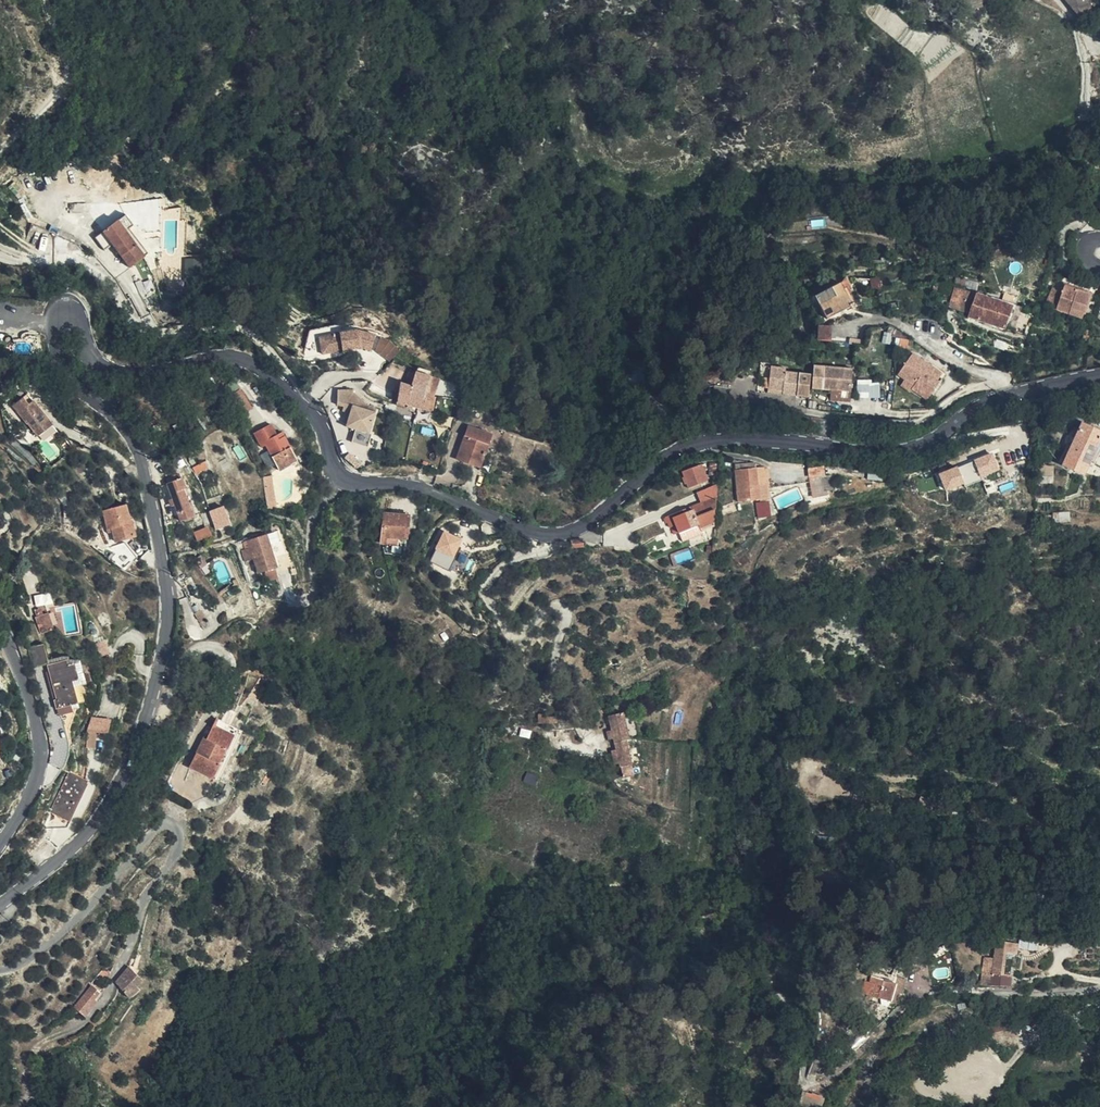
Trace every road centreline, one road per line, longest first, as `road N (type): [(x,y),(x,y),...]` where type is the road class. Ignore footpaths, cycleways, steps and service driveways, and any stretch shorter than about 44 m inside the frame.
road 1 (tertiary): [(0,903),(66,853),(122,786),(168,622),(144,465),(129,431),(64,369),(55,339),(62,315),(74,316),(93,358),(113,373),(246,357),(316,411),(345,481),(425,489),(551,534),(593,519),(688,444),(741,436),(907,446),(987,399),(1099,371)]
road 2 (tertiary): [(0,631),(33,710),(40,752),(34,786),(0,843)]
road 3 (track): [(0,151),(66,85),(44,0)]

